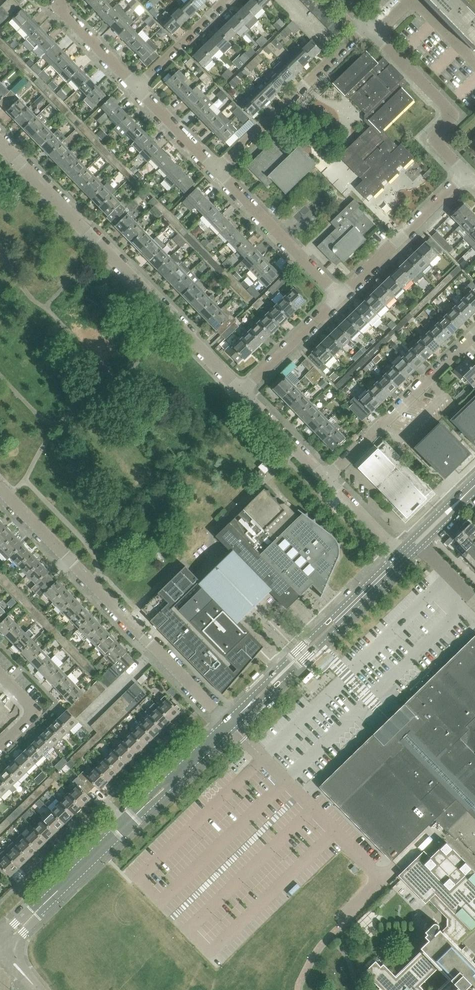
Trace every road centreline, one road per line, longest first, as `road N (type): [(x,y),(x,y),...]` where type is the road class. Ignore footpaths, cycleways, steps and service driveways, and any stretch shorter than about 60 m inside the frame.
road 1 (residential): [(240,391),(0,144)]
road 2 (residential): [(229,725),(0,489)]
road 3 (tertiary): [(36,913),(229,725)]
road 4 (residential): [(325,480),(474,335)]
road 5 (residential): [(219,169),(365,26)]
road 6 (residential): [(465,174),(433,138),(456,115),(374,34)]
road 7 (residential): [(340,298),(219,169)]
road 8 (residential): [(340,298),(465,174)]
road 9 (tertiary): [(335,621),(250,695),(229,725)]
road 10 (tertiary): [(229,725),(335,621)]
road 11 (residential): [(240,391),(340,298)]
road 12 (residential): [(137,87),(226,0)]
road 13 (residential): [(325,480),(240,391)]

